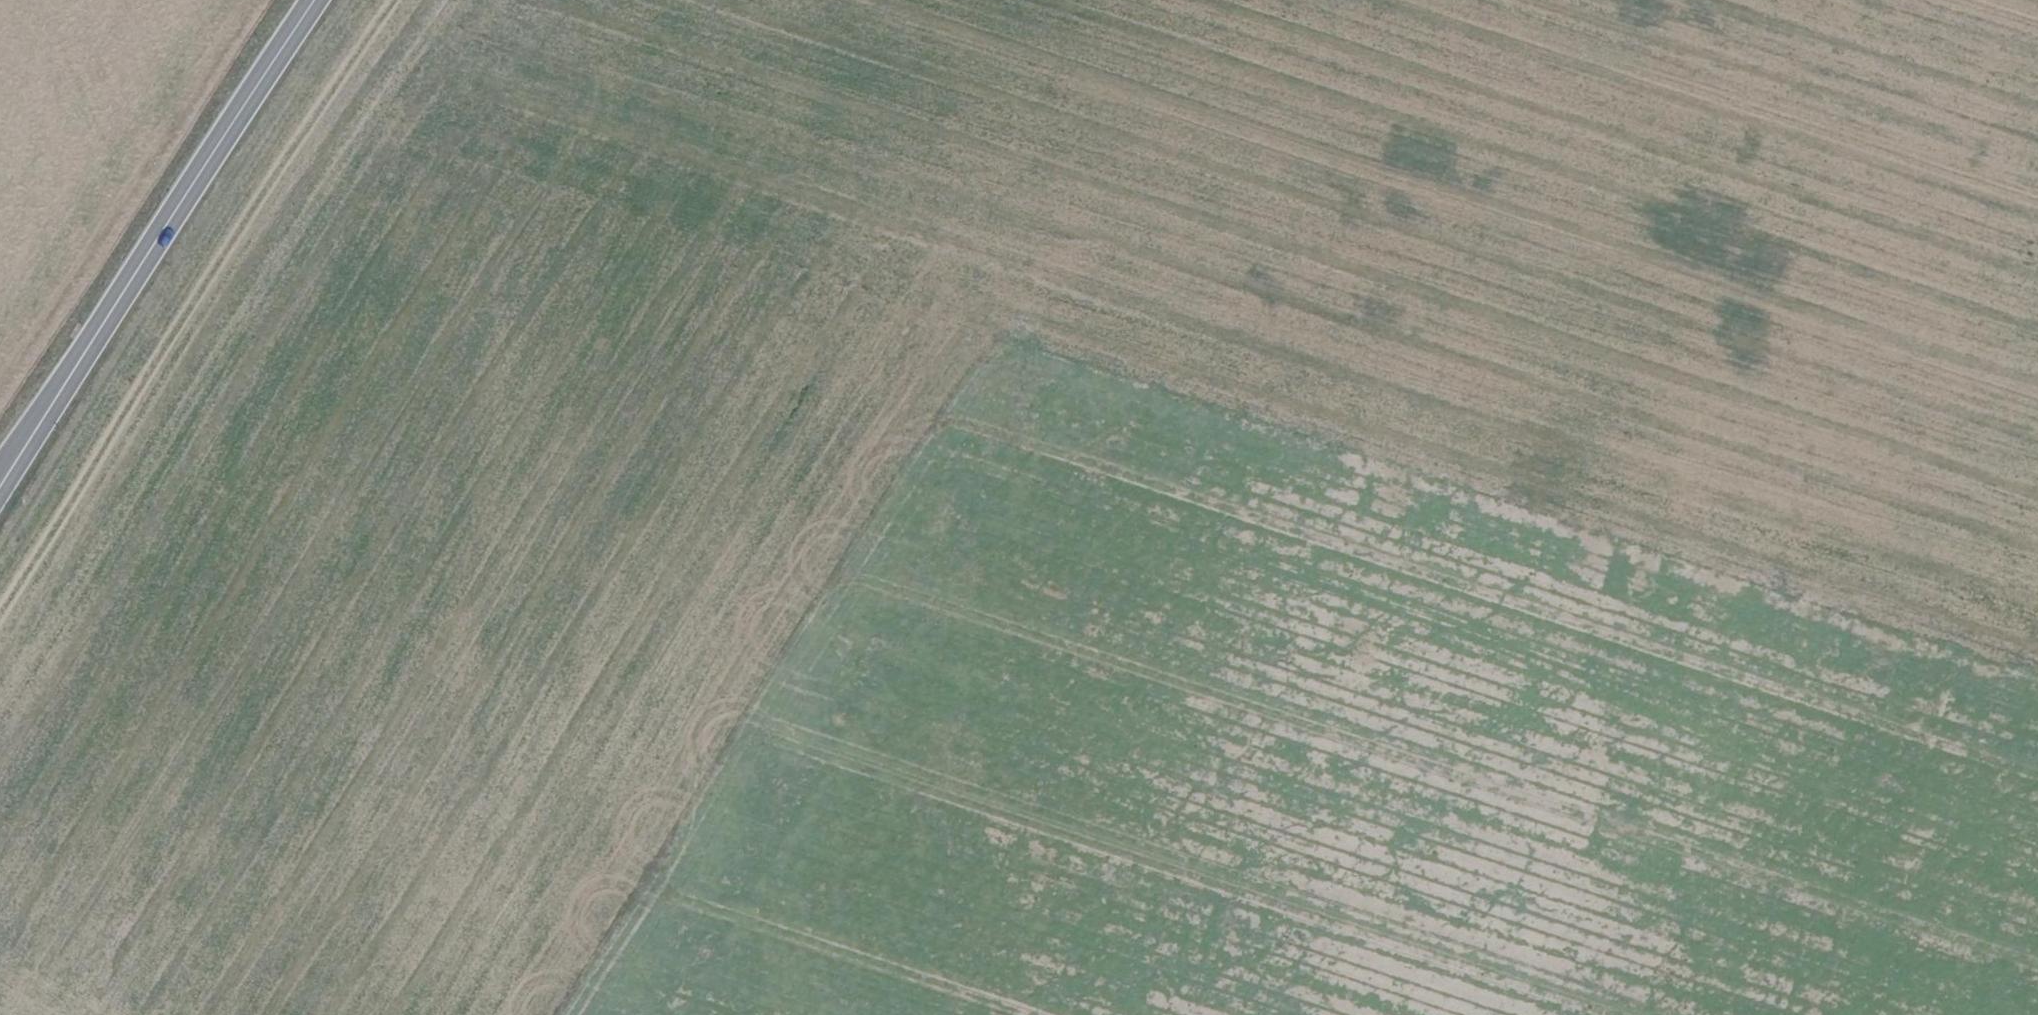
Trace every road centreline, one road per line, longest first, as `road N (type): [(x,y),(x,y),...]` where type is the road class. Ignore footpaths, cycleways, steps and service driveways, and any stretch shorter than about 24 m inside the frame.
road 1 (secondary): [(315,0),(0,484)]

